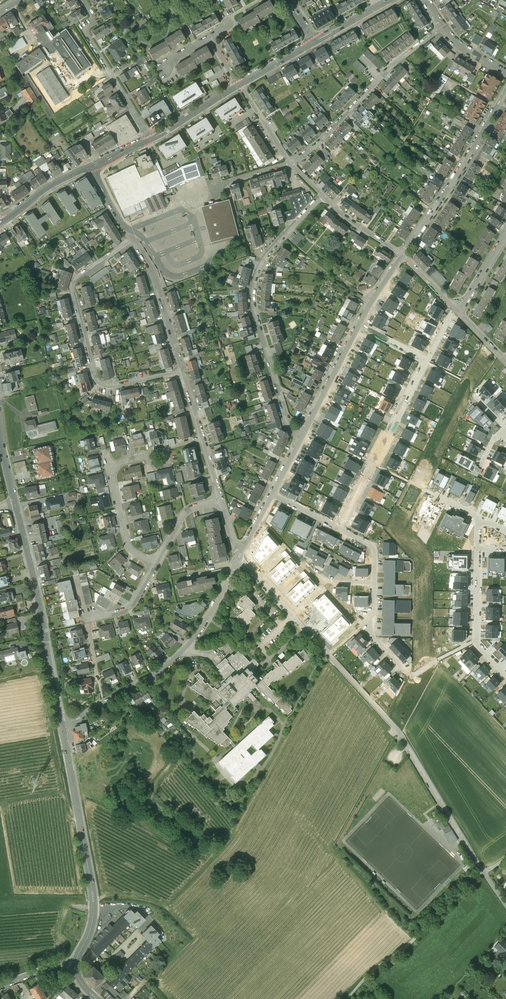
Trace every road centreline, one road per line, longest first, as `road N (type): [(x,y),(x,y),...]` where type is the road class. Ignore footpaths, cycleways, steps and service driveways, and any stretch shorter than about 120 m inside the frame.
road 1 (residential): [(323,197),(270,250),(253,293),(283,409),(301,435)]
road 2 (residential): [(184,370),(112,386),(97,381),(72,287),(133,240)]
road 3 (residential): [(240,554),(188,645),(150,678),(63,727)]
road 4 (unclassified): [(240,554),(406,741)]
road 5 (secondary): [(76,964),(93,902),(63,727)]
road 6 (secondary): [(63,727),(16,507)]
road 7 (track): [(347,998),(420,937),(456,892),(505,857)]
road 8 (residential): [(441,26),(383,69),(290,162)]
road 9 (residential): [(505,89),(401,255)]
road 10 (unclassified): [(505,905),(406,741)]
road 11 (residential): [(426,360),(339,528)]
road 12 (residential): [(151,139),(91,38),(94,18),(82,0)]
road 13 (residential): [(184,370),(154,273),(133,240)]
road 14 (residential): [(156,560),(129,540),(115,476),(120,462),(143,454)]
road 15 (residential): [(221,496),(184,370)]
road 16 (residential): [(358,326),(301,435)]

